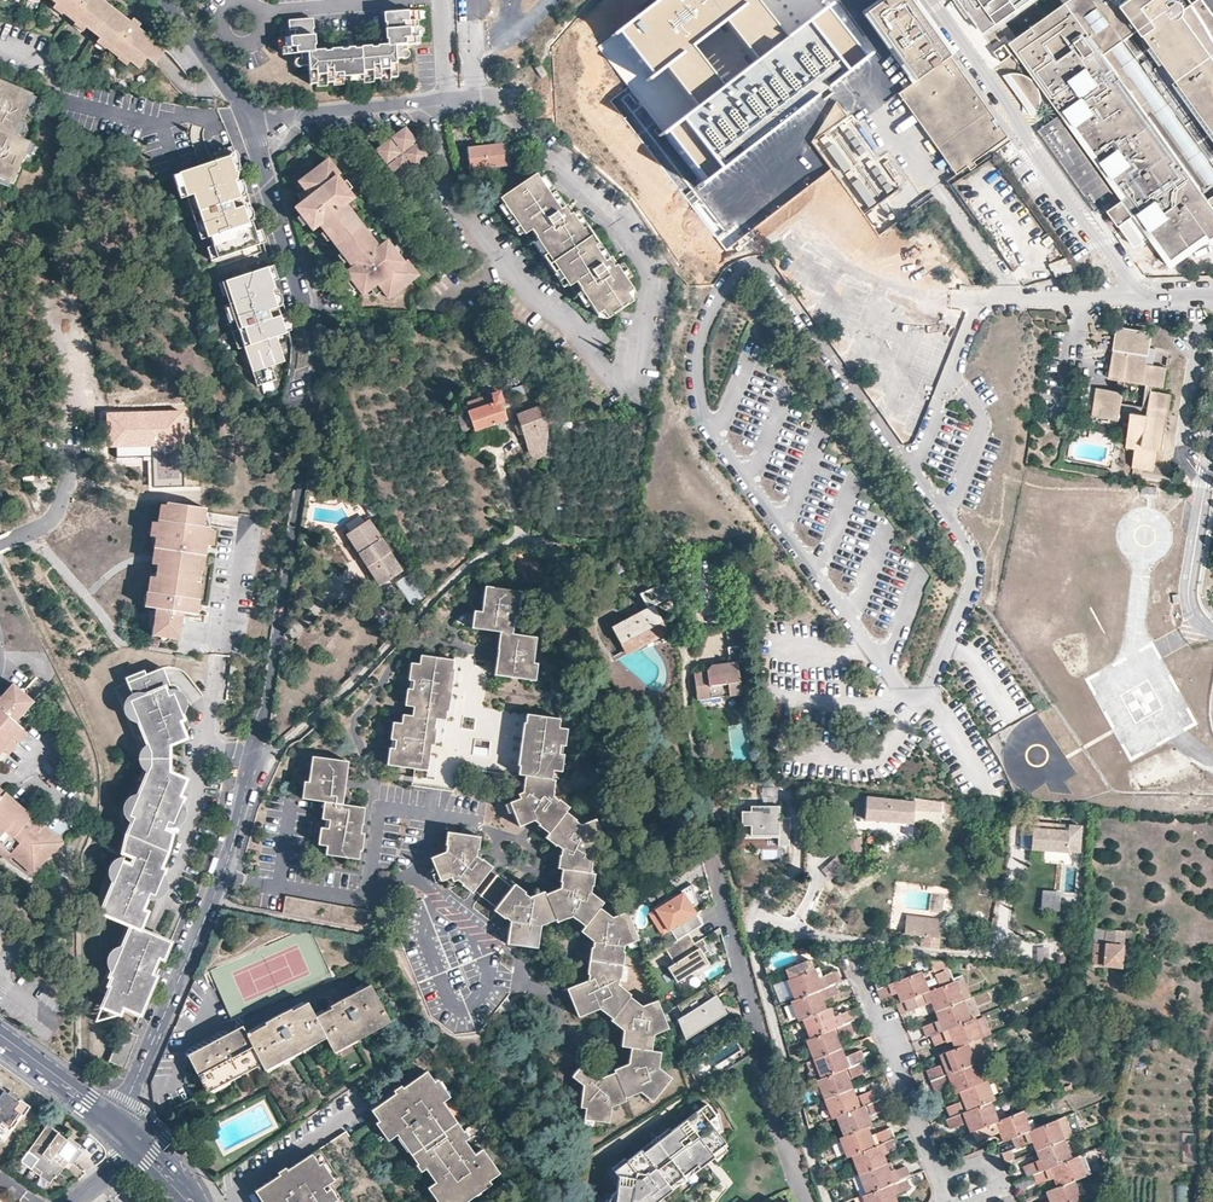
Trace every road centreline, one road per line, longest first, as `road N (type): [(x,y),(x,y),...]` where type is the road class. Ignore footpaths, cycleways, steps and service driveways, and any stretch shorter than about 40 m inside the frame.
road 1 (residential): [(260,755),(342,691),(476,559),(523,538),(579,548),(634,545)]
road 2 (residential): [(113,1123),(225,871),(260,755)]
road 3 (residential): [(713,857),(810,1201)]
road 4 (residential): [(313,394),(307,318),(249,119)]
road 5 (residential): [(313,394),(278,630)]
road 6 (residential): [(936,1180),(854,960)]
road 7 (residential): [(1212,295),(987,300)]
road 8 (residential): [(1212,438),(1188,587),(1192,611),(1212,630)]
road 9 (residential): [(249,119),(445,99)]
road 10 (residential): [(414,0),(262,16)]
road 11 (residential): [(249,119),(165,0)]
road 12 (secondary): [(0,1037),(113,1123)]
road 13 (residential): [(1212,1198),(1212,1067)]
road 14 (residential): [(260,755),(278,630)]
road 15 (residential): [(262,16),(236,3),(220,27),(243,45),(263,24)]

